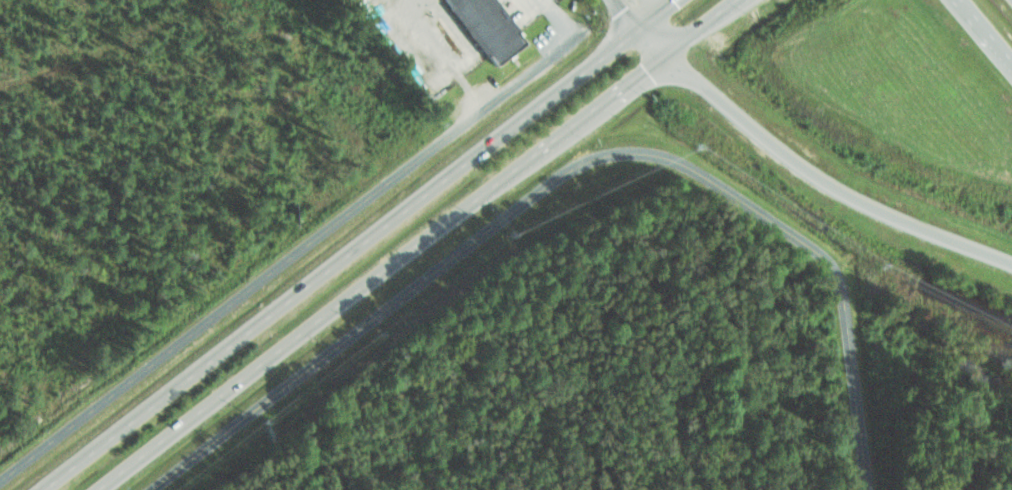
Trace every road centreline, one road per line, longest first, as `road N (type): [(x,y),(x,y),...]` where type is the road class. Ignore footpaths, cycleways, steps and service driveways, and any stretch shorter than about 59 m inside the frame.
road 1 (residential): [(869,489),(845,300),(830,261),(685,169),(632,155),(594,158),(158,489)]
road 2 (trunk): [(99,489),(737,0)]
road 3 (trunk): [(660,11),(42,489)]
road 4 (residential): [(583,32),(0,482)]
road 5 (motorway): [(613,0),(635,29),(808,173),(876,211),(1011,264)]

